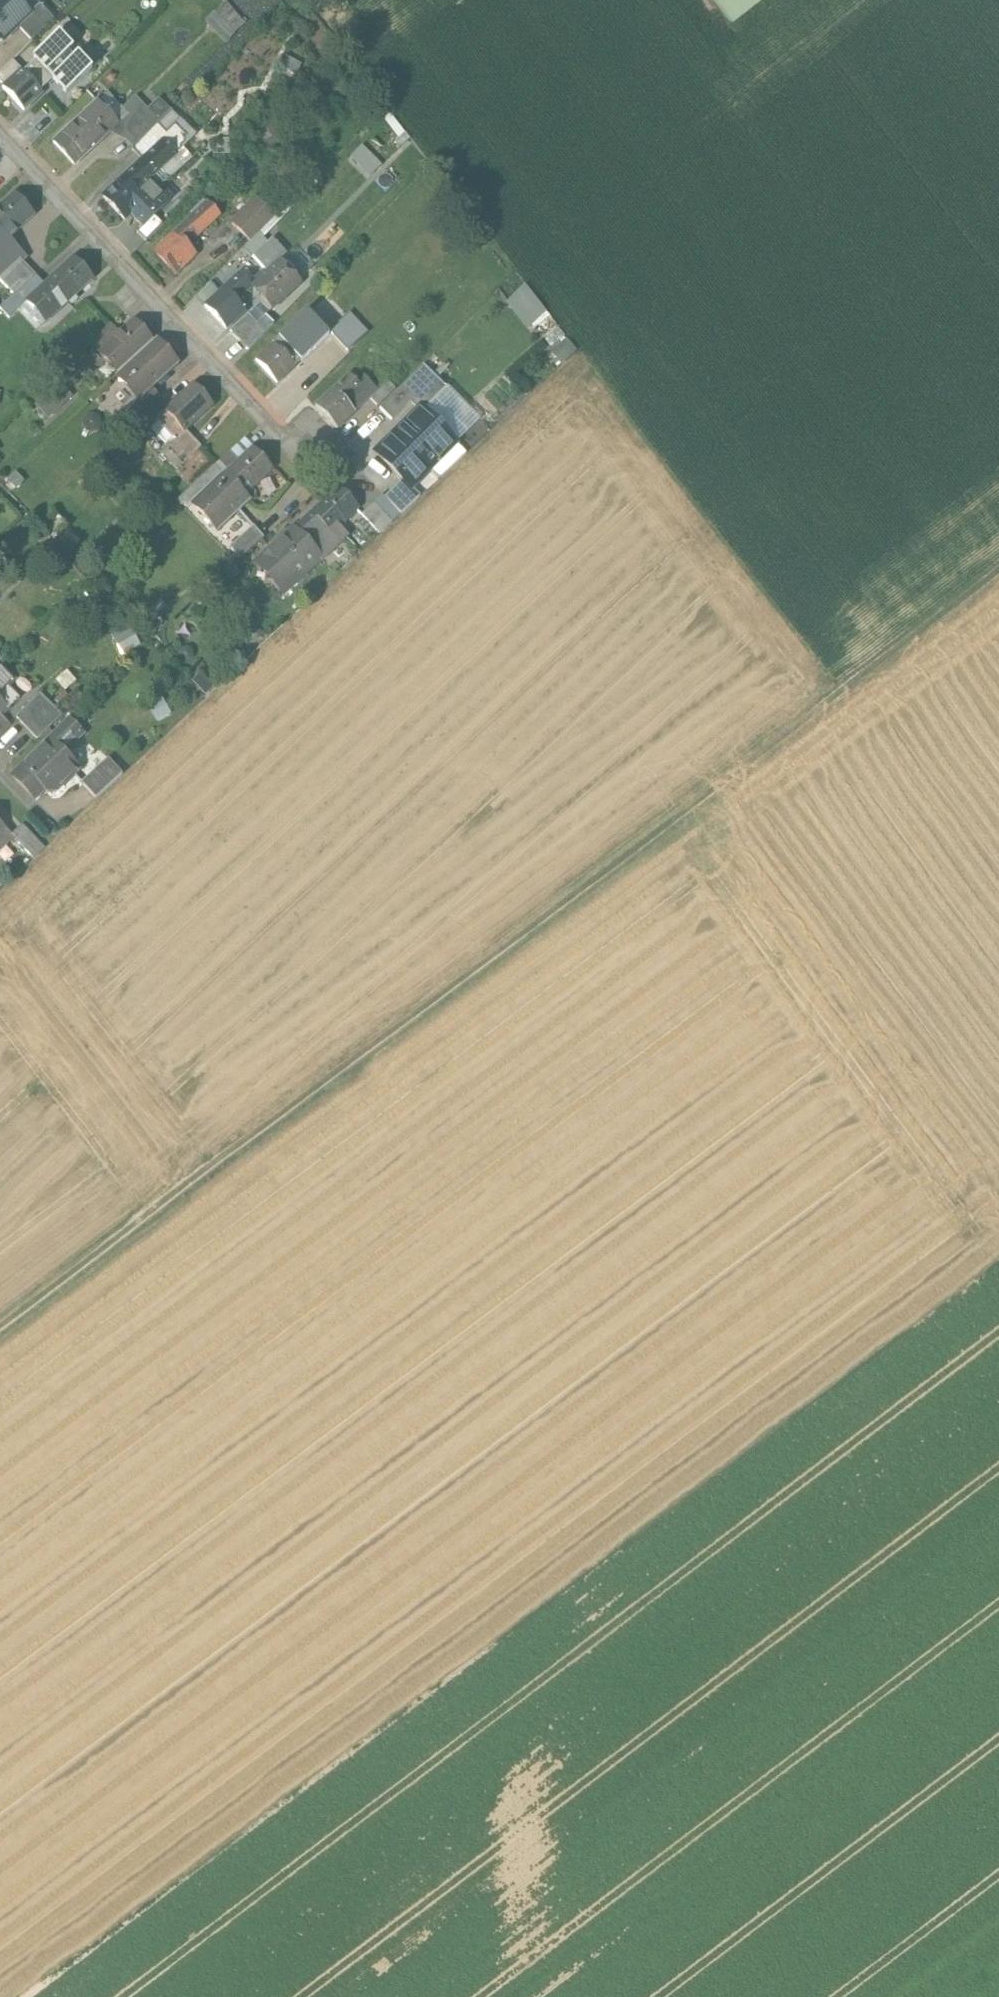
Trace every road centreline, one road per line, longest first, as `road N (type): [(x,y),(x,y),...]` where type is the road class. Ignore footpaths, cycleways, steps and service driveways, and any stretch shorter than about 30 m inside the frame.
road 1 (track): [(998,577),(0,1333)]
road 2 (residential): [(0,131),(265,418),(312,444)]

